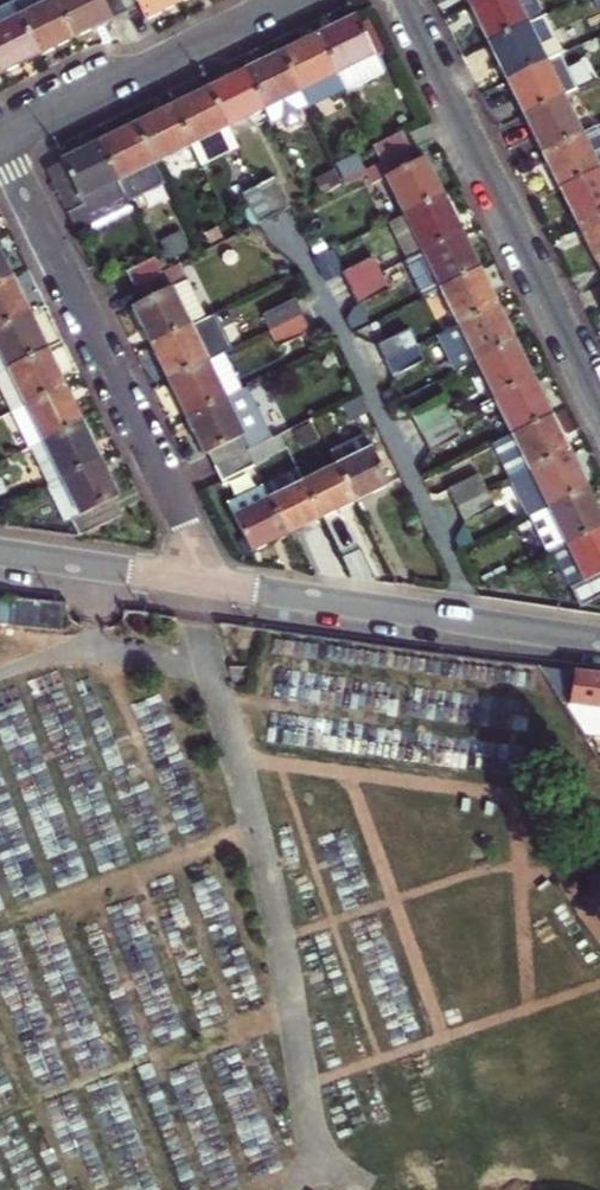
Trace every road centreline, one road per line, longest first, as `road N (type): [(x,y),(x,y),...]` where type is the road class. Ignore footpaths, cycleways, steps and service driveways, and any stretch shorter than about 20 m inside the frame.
road 1 (residential): [(0,149),(207,581)]
road 2 (residential): [(400,0),(599,409)]
road 3 (residential): [(207,581),(599,645)]
road 4 (residential): [(287,0),(0,138)]
road 5 (residential): [(0,551),(207,581)]

